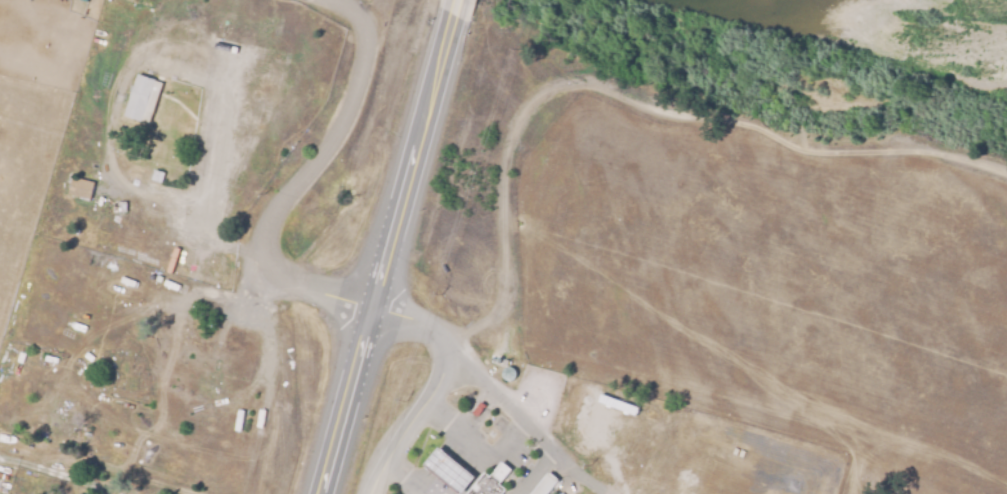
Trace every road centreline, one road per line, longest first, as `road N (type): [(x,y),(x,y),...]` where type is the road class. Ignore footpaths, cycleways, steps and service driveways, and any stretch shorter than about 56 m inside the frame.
road 1 (track): [(495,322),(526,133),(547,94),(575,84),(740,119),(916,137),(1006,170)]
road 2 (primary): [(320,493),(457,2)]
road 3 (residential): [(334,0),(367,24),(366,70),(344,130),(282,213),(271,243),(289,275),(373,304)]
road 4 (residential): [(371,311),(423,330),(439,361),(368,493)]

